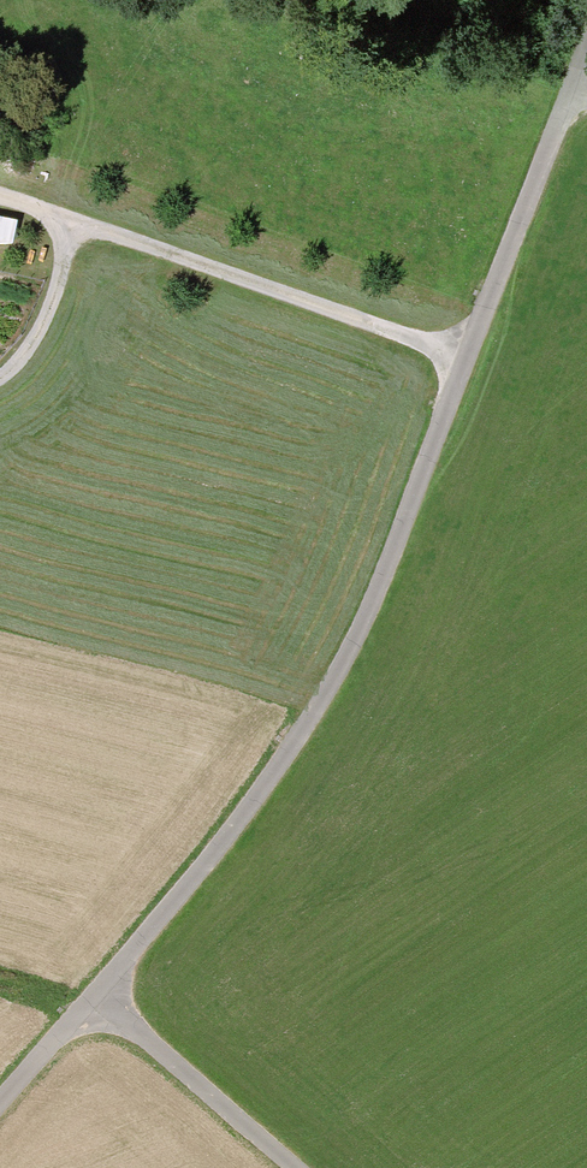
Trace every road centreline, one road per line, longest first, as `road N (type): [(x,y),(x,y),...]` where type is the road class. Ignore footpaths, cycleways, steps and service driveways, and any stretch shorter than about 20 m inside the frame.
road 1 (unclassified): [(586,52),(465,364),(304,733),(228,852),(0,1112)]
road 2 (track): [(0,378),(18,368),(50,308),(73,221),(465,364)]
road 3 (track): [(102,995),(300,1167)]

